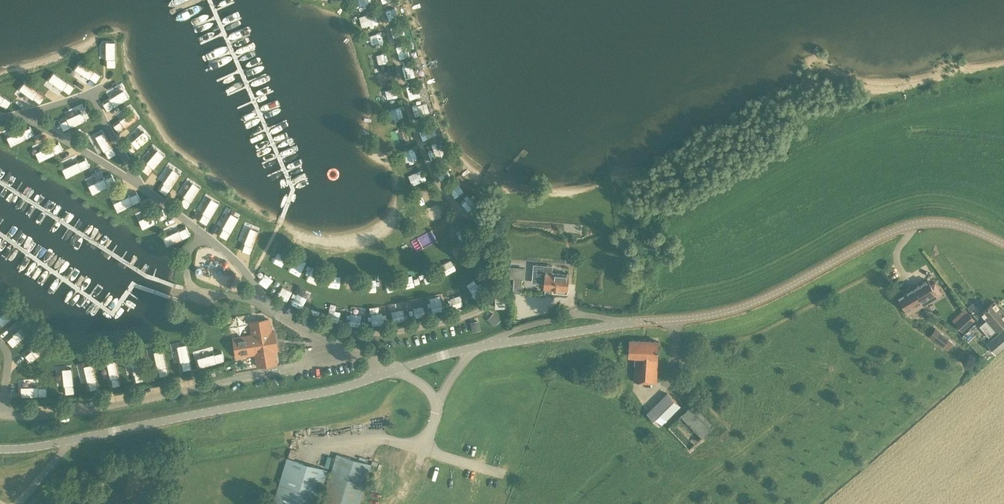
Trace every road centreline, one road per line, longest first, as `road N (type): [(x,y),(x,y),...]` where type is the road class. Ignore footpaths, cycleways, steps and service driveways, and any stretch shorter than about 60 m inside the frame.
road 1 (unclassified): [(639,327),(516,340),(357,385),(91,436)]
road 2 (unclassified): [(639,327),(718,318),(773,300),(920,231),(956,225),(1003,238)]

